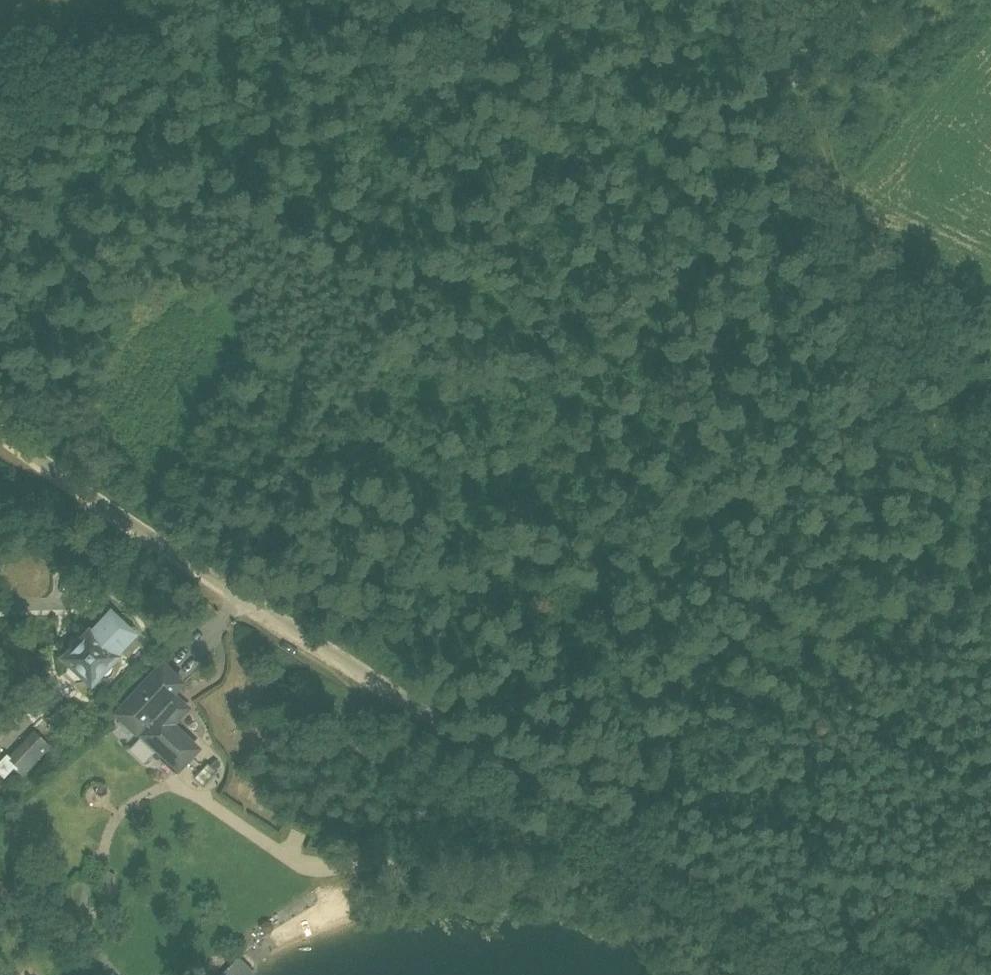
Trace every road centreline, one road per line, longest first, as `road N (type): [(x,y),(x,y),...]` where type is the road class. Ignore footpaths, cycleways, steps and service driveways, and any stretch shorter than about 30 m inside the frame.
road 1 (unclassified): [(821,974),(0,438)]

